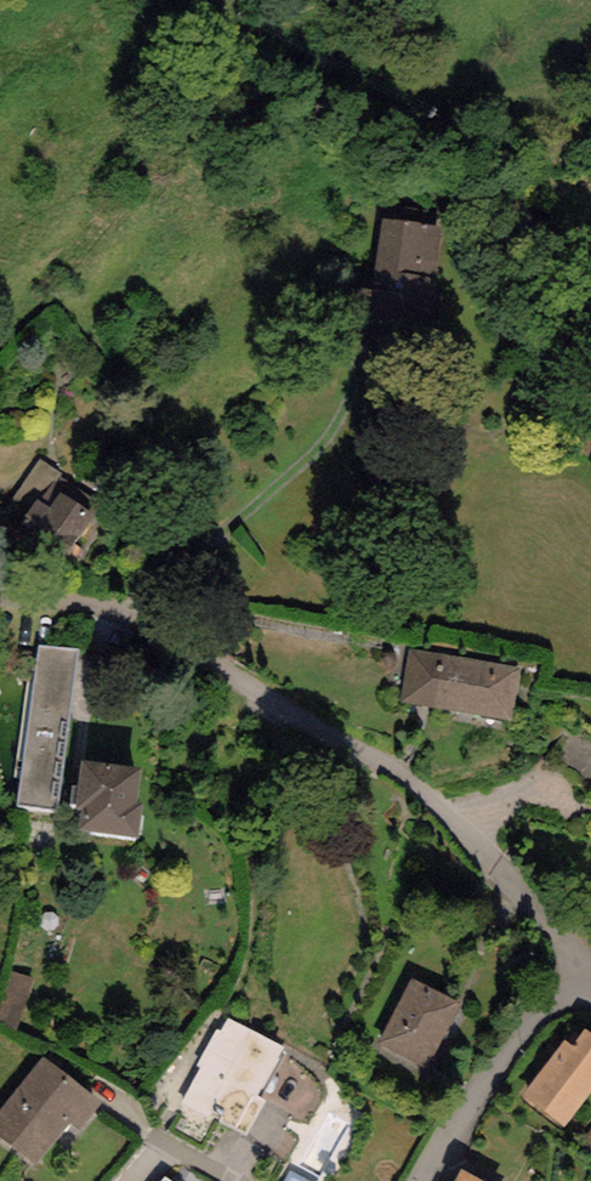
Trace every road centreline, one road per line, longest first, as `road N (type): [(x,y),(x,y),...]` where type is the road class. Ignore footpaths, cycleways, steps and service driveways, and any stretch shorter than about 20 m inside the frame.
road 1 (residential): [(573,972),(290,723),(118,650),(0,622)]
road 2 (track): [(118,650),(233,566),(270,511),(299,463),(315,393),(316,345)]
road 3 (residential): [(573,972),(482,1086),(424,1180)]
road 4 (residential): [(590,293),(555,220),(514,190),(470,175),(413,188)]

